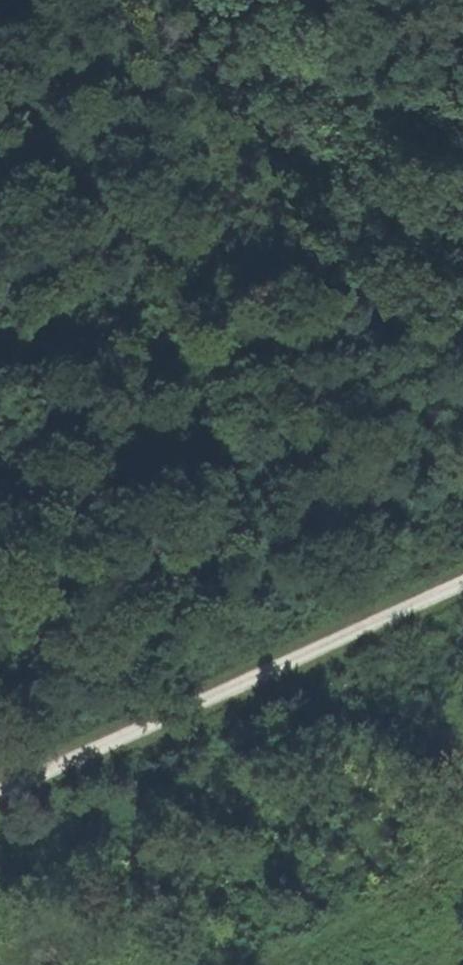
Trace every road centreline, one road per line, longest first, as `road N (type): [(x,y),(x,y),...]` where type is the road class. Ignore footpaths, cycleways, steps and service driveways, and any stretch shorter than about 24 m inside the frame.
road 1 (track): [(0,805),(462,596)]

